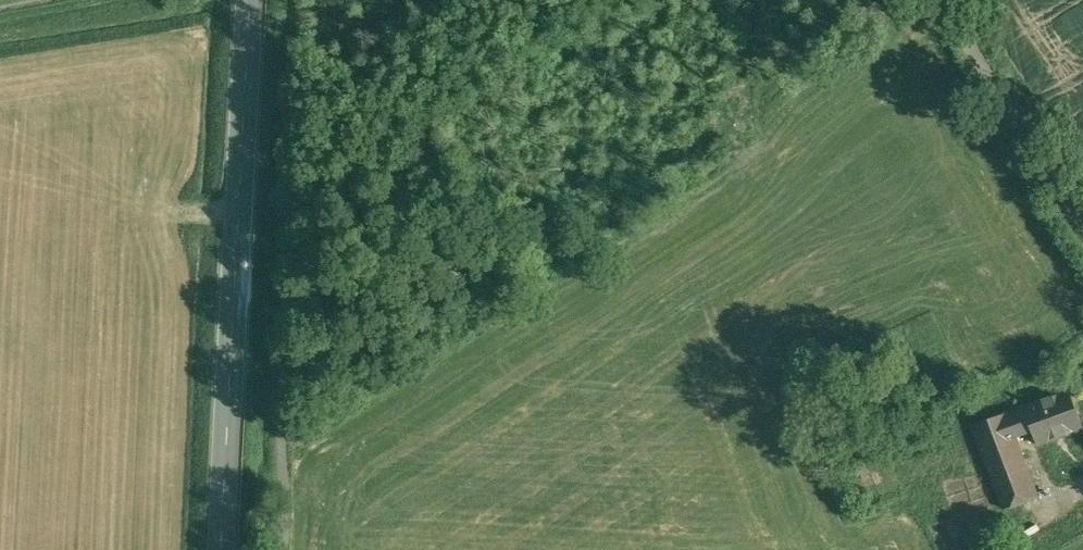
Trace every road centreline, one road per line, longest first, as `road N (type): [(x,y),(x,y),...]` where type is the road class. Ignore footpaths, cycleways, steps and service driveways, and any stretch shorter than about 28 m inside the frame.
road 1 (tertiary): [(248,0),(220,549)]
road 2 (unclassified): [(936,0),(1082,226)]

